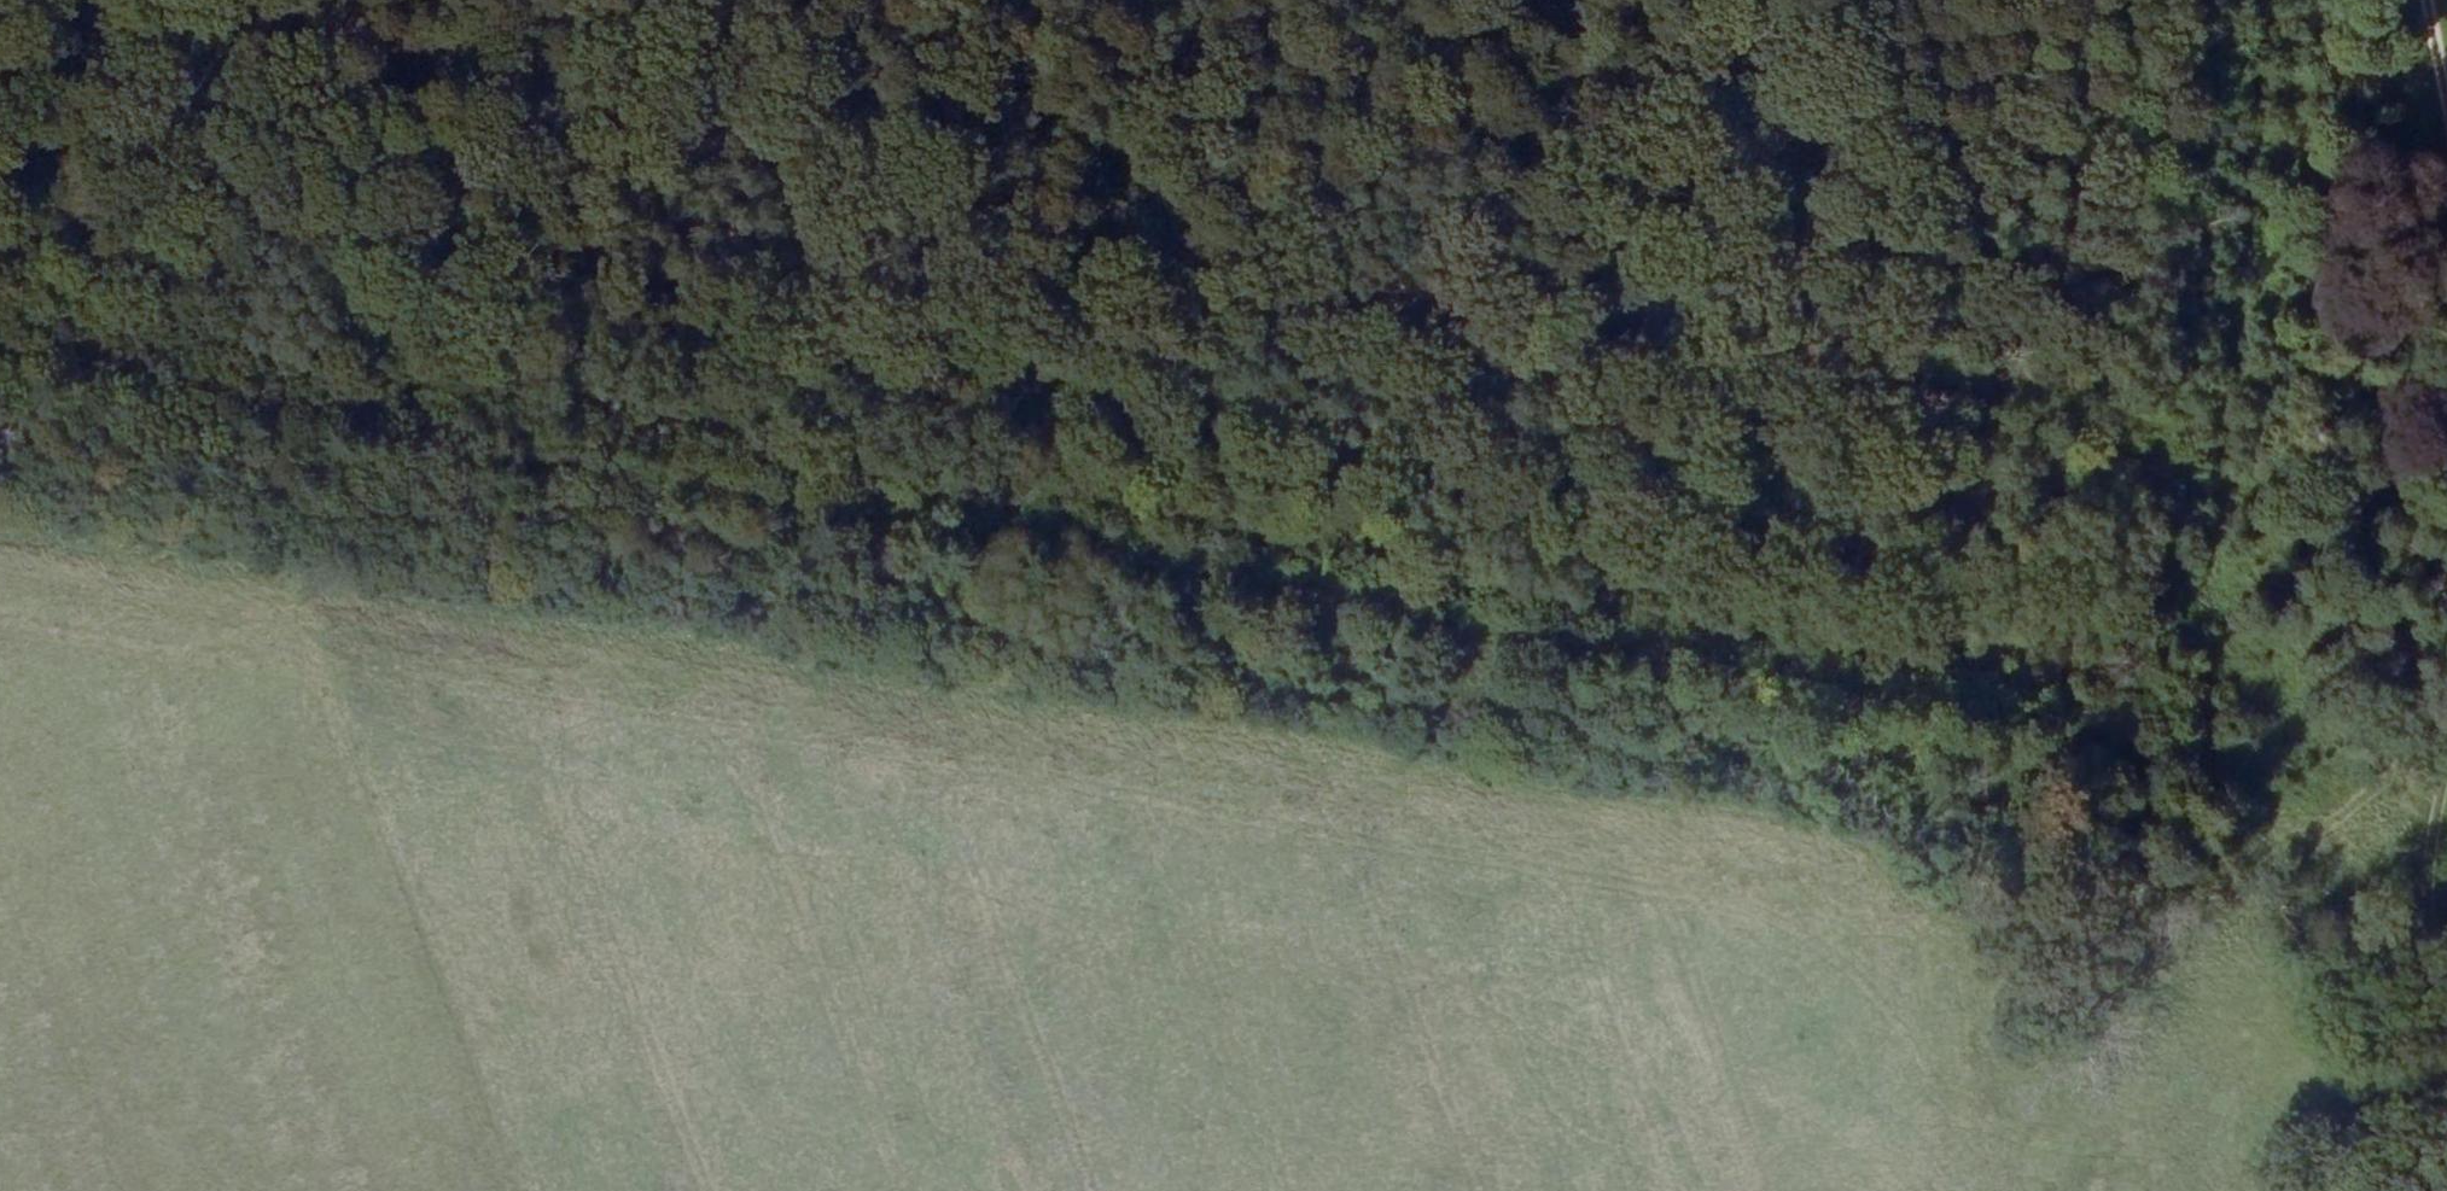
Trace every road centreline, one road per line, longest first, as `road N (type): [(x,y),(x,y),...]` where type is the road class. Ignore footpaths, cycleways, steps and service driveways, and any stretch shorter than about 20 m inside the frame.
road 1 (track): [(2446,1070),(2417,908),(2423,841),(2446,749)]
road 2 (unclassified): [(2424,0),(2446,124)]

